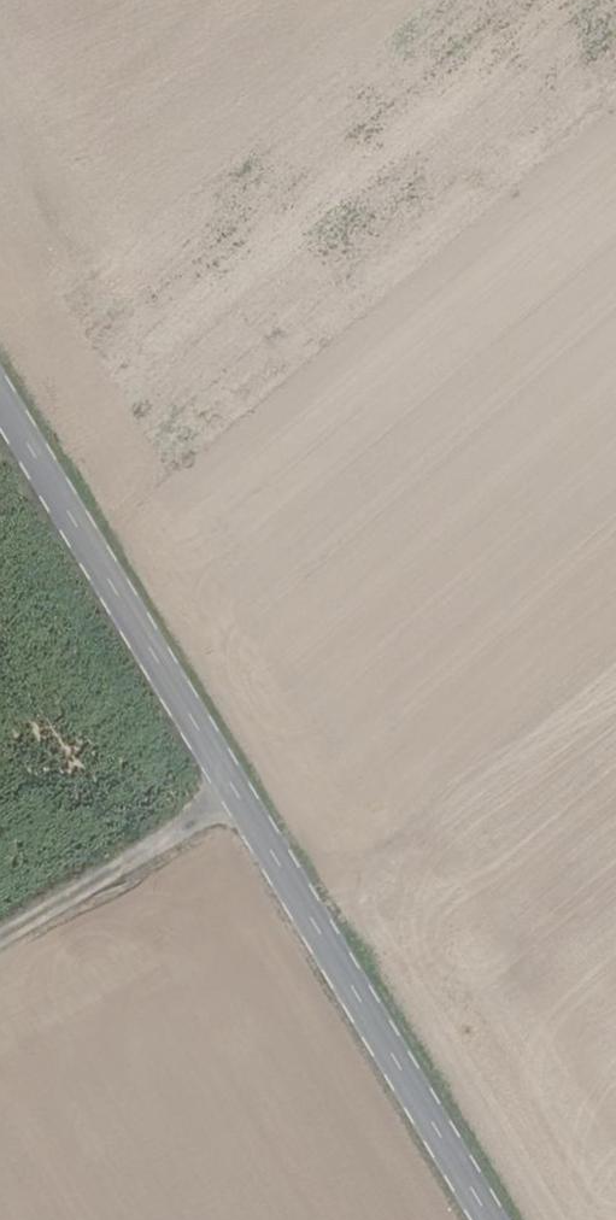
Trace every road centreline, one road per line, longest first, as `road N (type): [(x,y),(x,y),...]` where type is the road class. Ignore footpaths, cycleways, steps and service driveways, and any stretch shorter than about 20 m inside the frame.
road 1 (secondary): [(0,396),(489,1219)]
road 2 (track): [(0,940),(235,791)]

